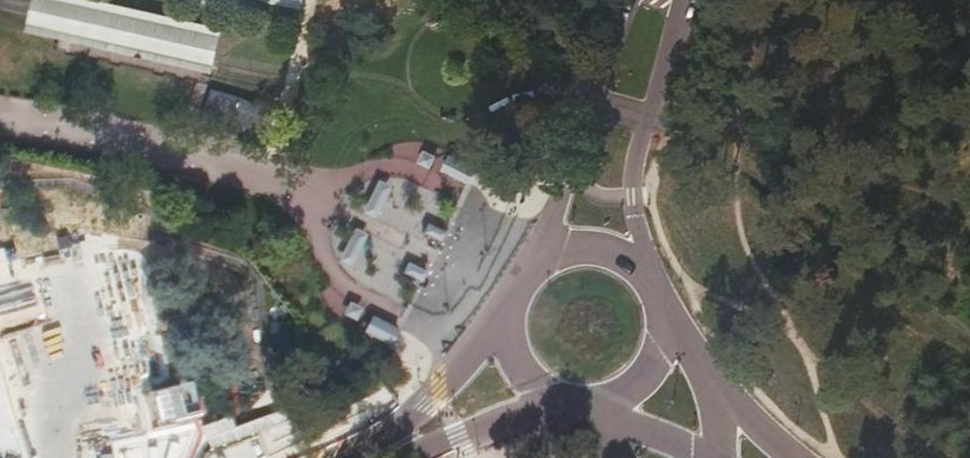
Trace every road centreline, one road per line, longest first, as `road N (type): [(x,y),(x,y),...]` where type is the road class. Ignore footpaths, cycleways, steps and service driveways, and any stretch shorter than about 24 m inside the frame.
road 1 (tertiary): [(653,284),(633,197),(636,160),(682,0)]
road 2 (tertiary): [(631,0),(537,265)]
road 3 (tertiary): [(508,311),(372,457)]
road 4 (tertiary): [(381,457),(556,401)]
road 5 (tertiary): [(653,284),(627,259),(592,248),(564,250),(537,265)]

